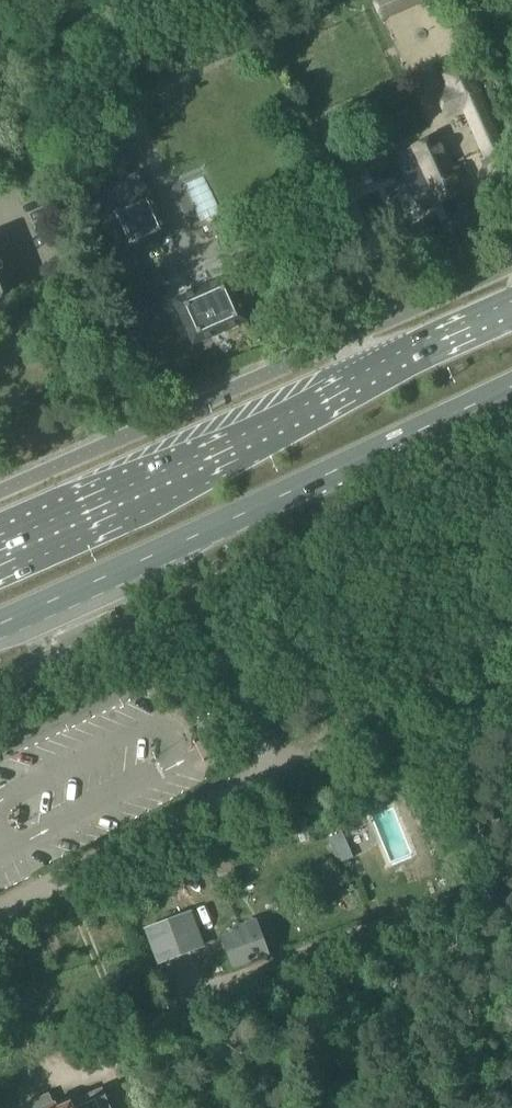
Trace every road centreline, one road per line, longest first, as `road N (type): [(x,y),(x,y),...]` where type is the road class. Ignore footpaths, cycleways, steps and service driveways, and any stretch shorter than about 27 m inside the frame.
road 1 (unclassified): [(0,921),(273,765),(511,615)]
road 2 (primary): [(0,624),(511,385)]
road 3 (primary): [(511,316),(0,543)]

